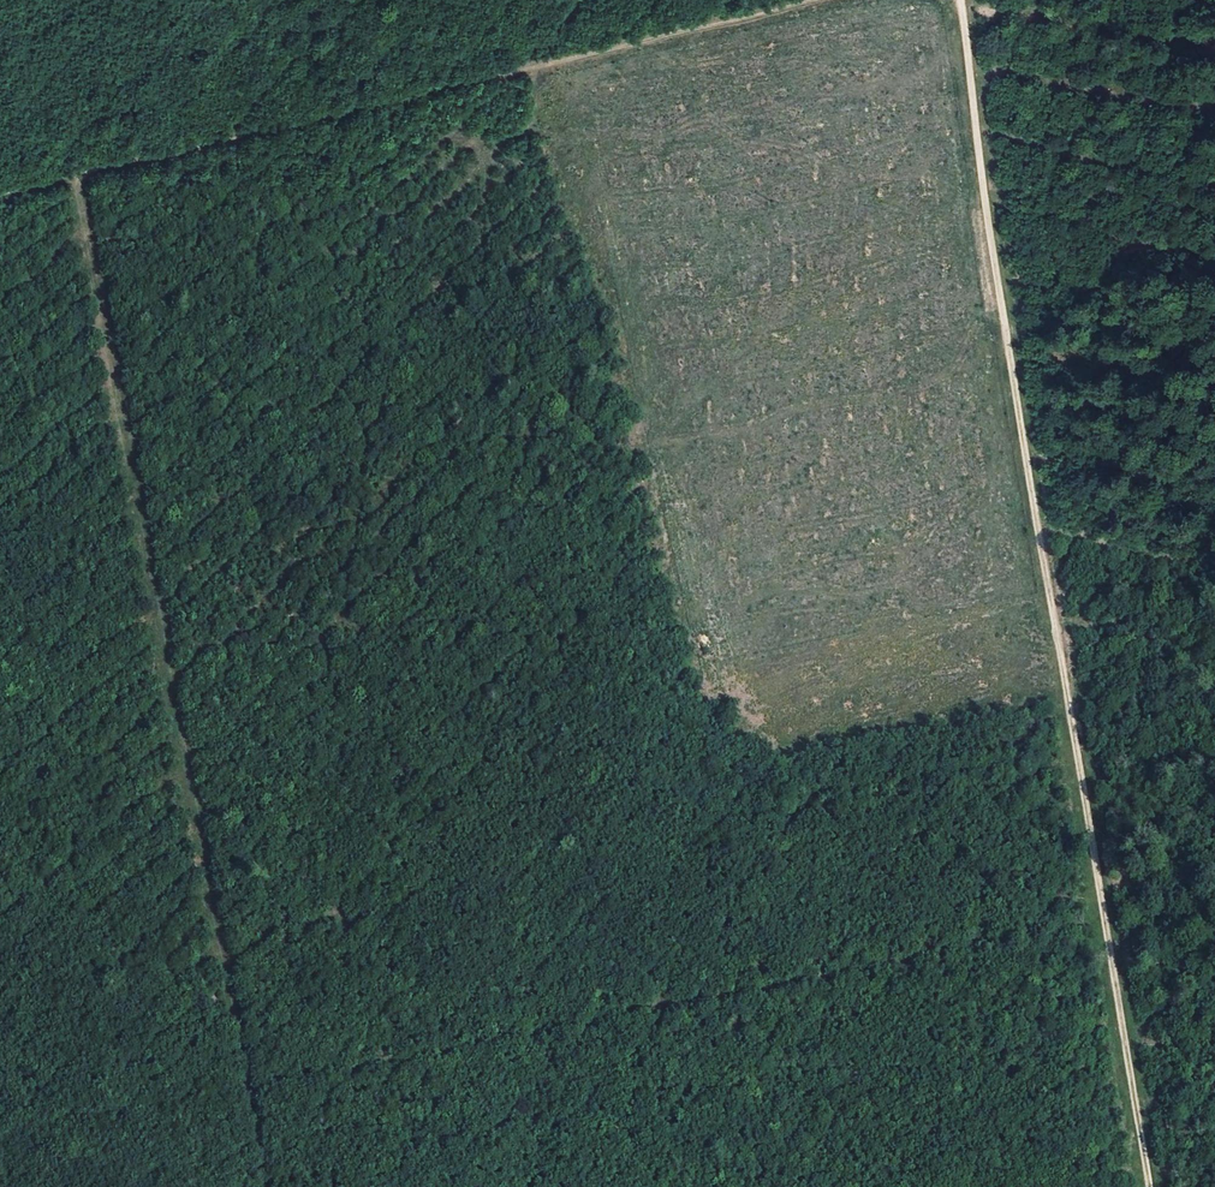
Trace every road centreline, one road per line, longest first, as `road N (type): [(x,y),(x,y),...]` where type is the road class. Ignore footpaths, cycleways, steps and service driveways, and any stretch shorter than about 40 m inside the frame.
road 1 (track): [(1008,319),(1148,1186)]
road 2 (track): [(962,0),(1008,319)]

